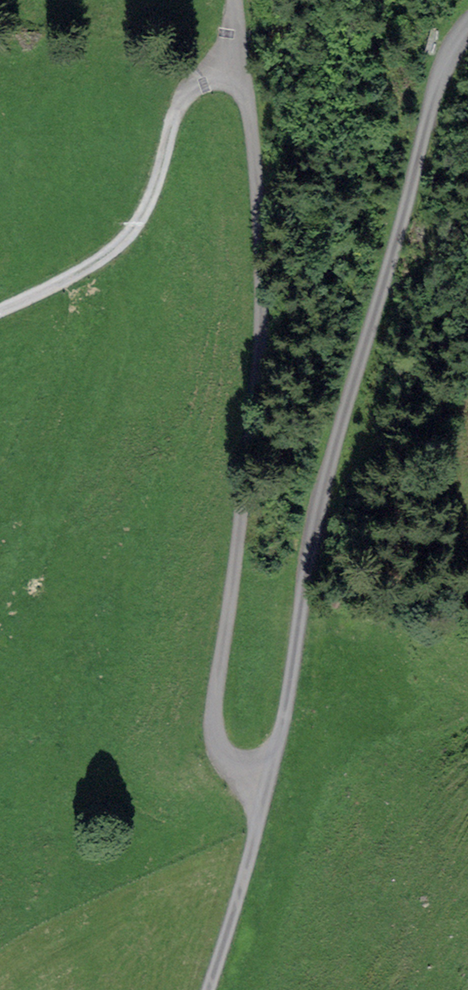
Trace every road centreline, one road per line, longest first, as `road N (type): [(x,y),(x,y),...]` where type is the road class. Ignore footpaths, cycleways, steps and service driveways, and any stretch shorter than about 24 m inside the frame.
road 1 (track): [(238,0),(237,71),(256,257),(231,604),(216,701),(222,754),(263,804),(213,989)]
road 2 (track): [(263,804),(421,118),(454,33),(467,21)]
road 3 (track): [(237,71),(188,94),(163,188),(134,232),(53,289),(0,309)]

